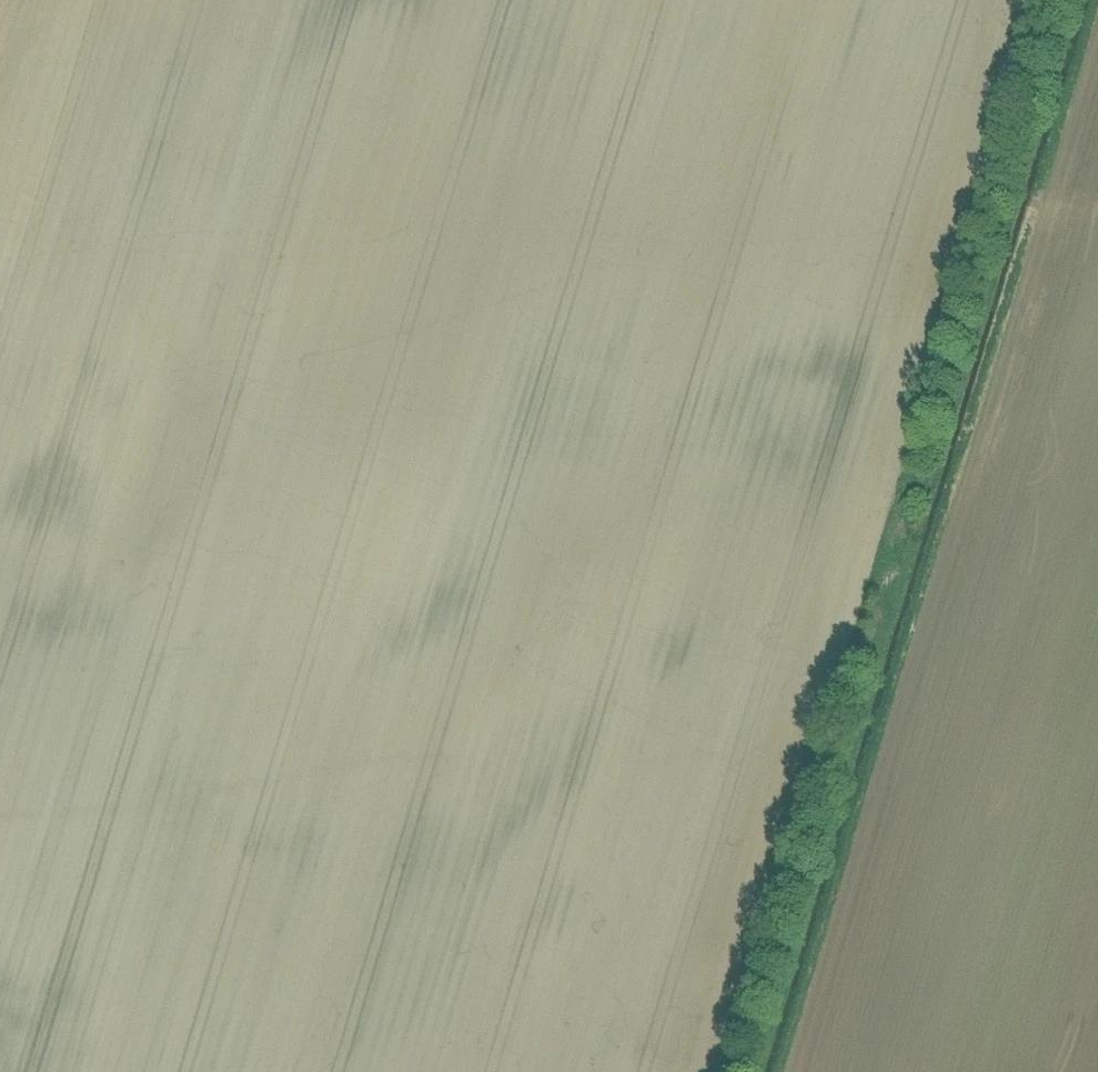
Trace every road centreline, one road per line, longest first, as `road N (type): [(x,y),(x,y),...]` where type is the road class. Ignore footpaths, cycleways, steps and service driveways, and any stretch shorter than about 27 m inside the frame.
road 1 (track): [(748,1071),(1063,0)]

